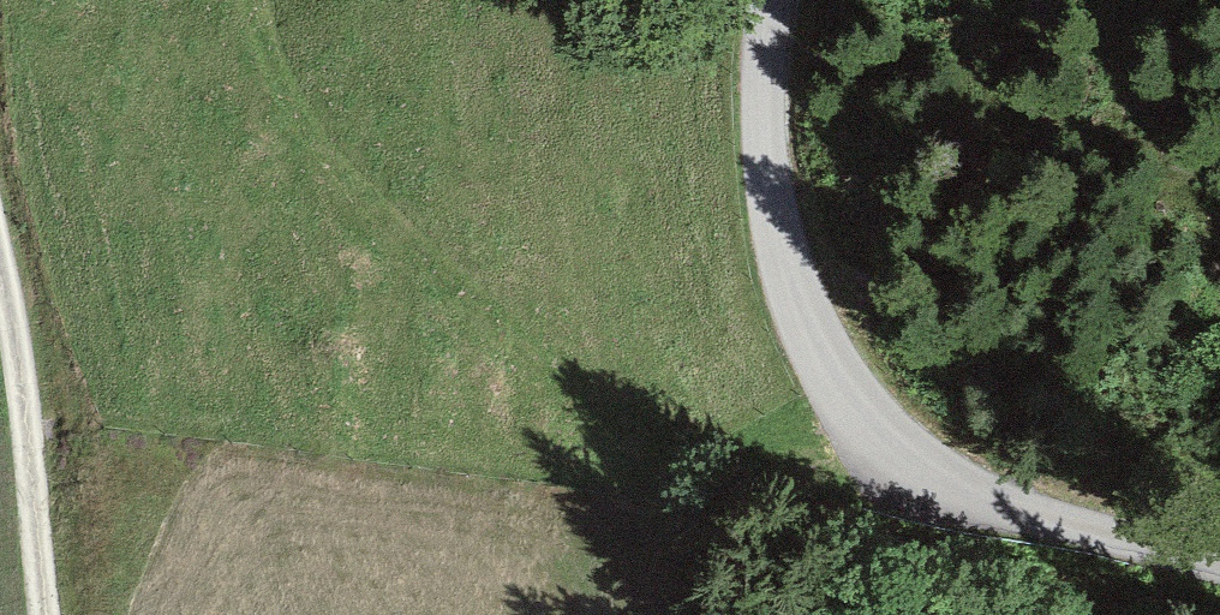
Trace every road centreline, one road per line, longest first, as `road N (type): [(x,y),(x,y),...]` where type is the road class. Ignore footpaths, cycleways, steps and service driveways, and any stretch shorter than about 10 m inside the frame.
road 1 (track): [(256,0),(261,35),(299,121),(373,211),(539,361),(641,433),(742,469),(815,478),(930,471)]
road 2 (unclassified): [(777,0),(766,107),(780,261),(810,334),(847,391),(889,441),(977,494),(1219,563)]
road 3 (track): [(46,614),(23,395),(0,266)]

